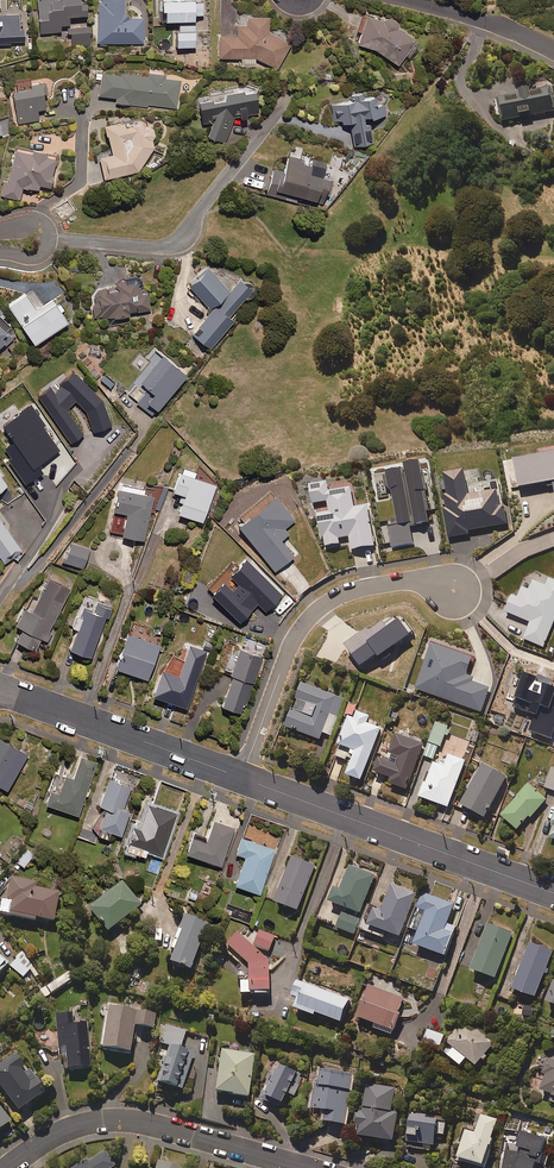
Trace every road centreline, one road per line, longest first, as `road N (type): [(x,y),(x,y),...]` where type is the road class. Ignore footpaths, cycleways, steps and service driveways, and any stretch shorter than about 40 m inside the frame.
road 1 (tertiary): [(241,777),(553,893)]
road 2 (residential): [(455,591),(398,584),(332,598),(292,647),(241,777)]
road 3 (residential): [(305,1167),(123,1120),(63,1130),(7,1167)]
road 4 (residential): [(50,237),(171,244),(273,119)]
road 5 (tertiary): [(0,690),(241,777)]
road 6 (residential): [(411,0),(553,50)]

